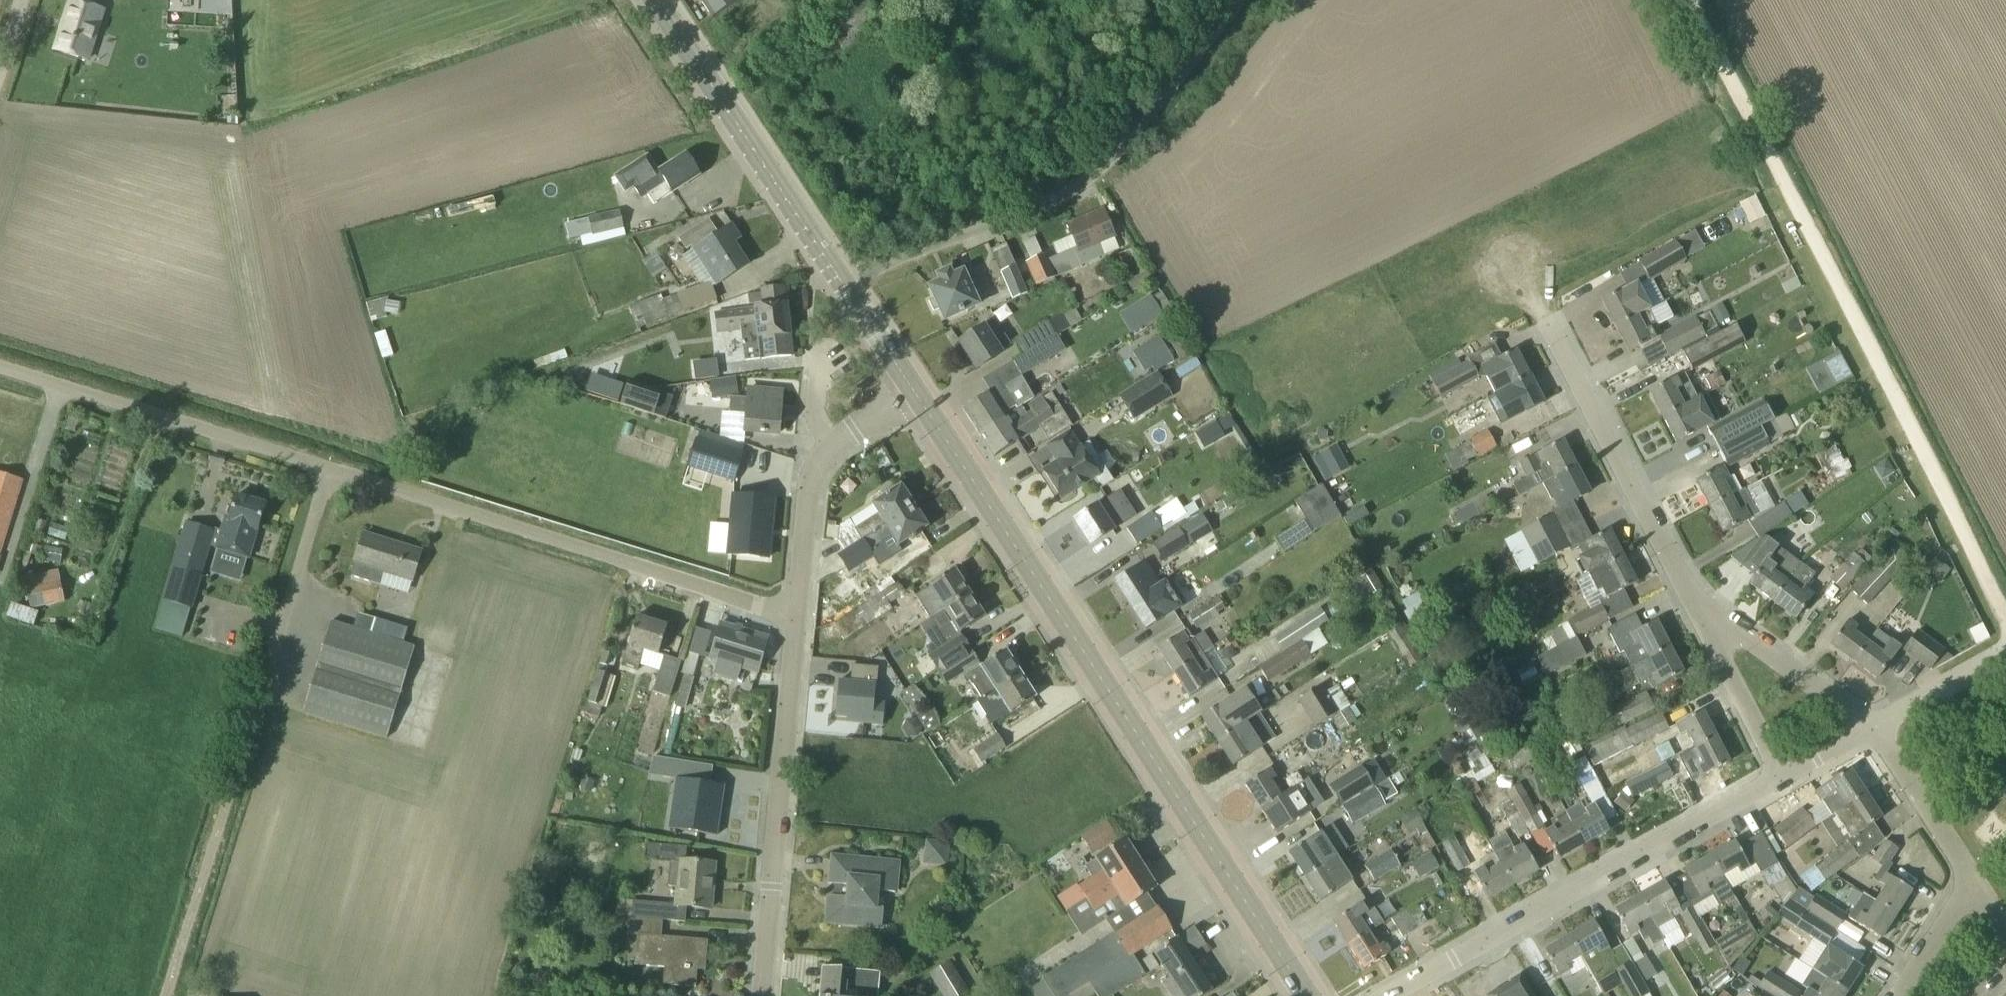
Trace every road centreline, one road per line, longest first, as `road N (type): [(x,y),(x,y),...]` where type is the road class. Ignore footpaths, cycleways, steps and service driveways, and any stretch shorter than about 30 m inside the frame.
road 1 (tertiary): [(1302,995),(915,395)]
road 2 (track): [(2005,618),(1687,0)]
road 3 (unclassified): [(165,995),(329,470)]
road 4 (unclassified): [(844,287),(1067,193),(1123,142),(1237,0)]
road 5 (unclassified): [(796,615),(329,470)]
road 6 (residential): [(1387,995),(1774,778)]
road 7 (residential): [(765,995),(796,615)]
road 8 (residential): [(1714,617),(1681,589),(1543,316)]
road 9 (unclassified): [(329,470),(0,366)]
road 10 (tertiary): [(844,287),(653,0)]
road 11 (residential): [(1873,729),(1714,617)]
road 12 (residential): [(1972,882),(1873,729)]
road 13 (residential): [(796,615),(809,483),(834,445)]
road 14 (residential): [(1774,778),(1716,650),(1714,617)]
road 15 (residential): [(1873,729),(2005,651)]
road 16 (residential): [(1901,995),(1972,882)]
road 17 (tertiary): [(915,395),(844,287)]

